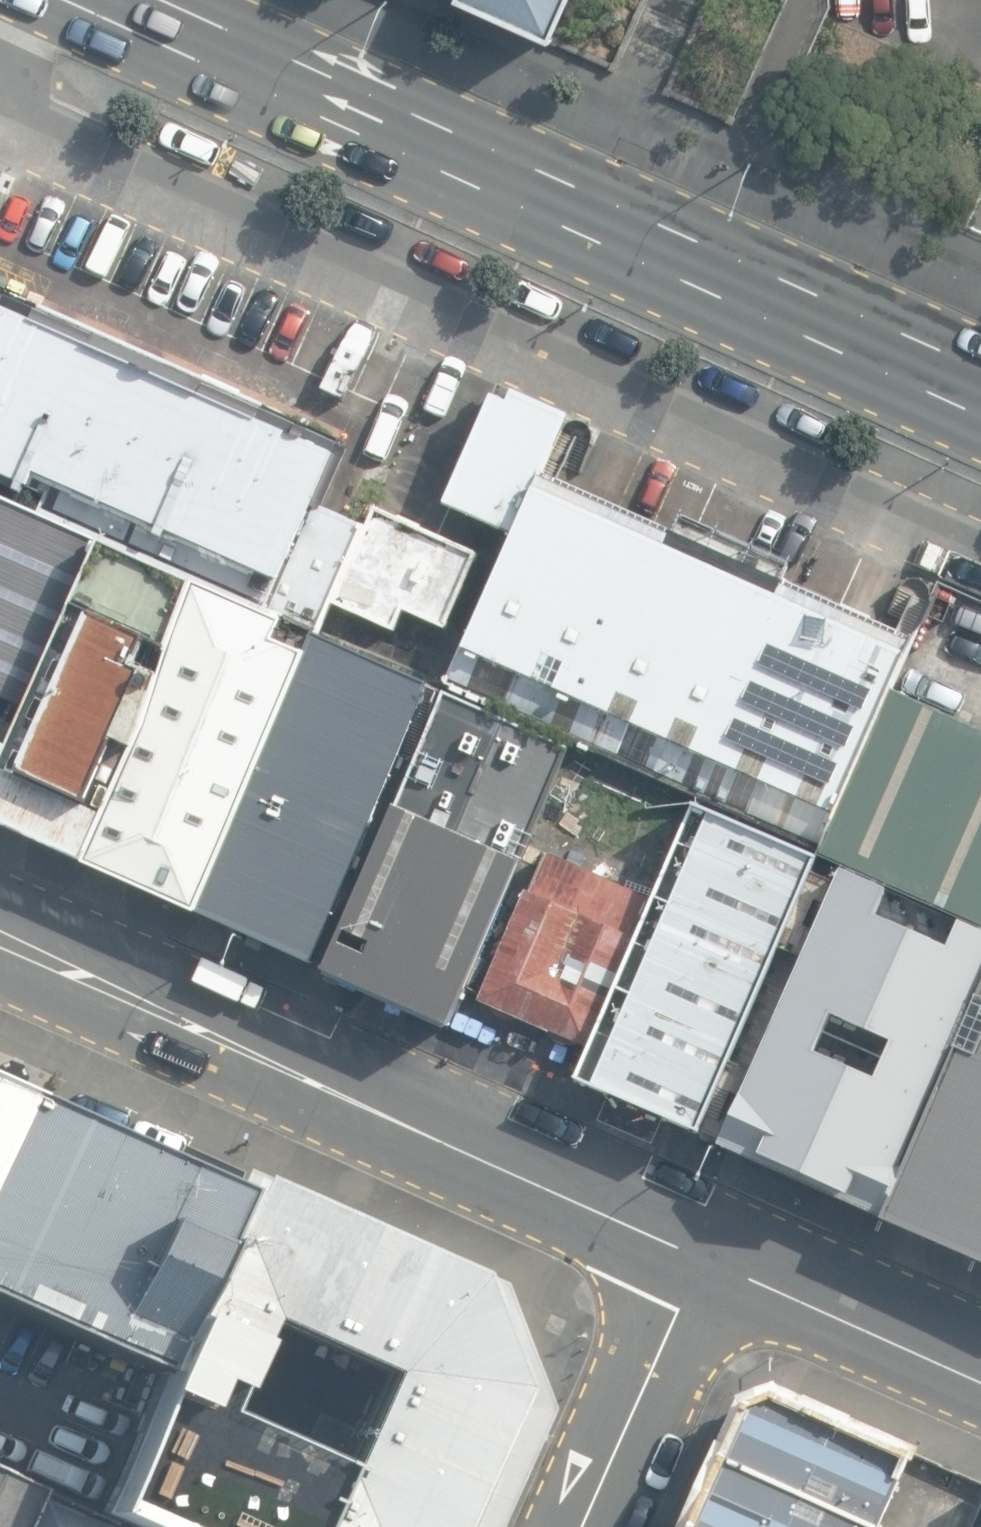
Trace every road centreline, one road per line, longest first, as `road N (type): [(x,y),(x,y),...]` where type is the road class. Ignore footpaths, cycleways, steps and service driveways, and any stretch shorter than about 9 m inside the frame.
road 1 (residential): [(980,555),(0,111)]
road 2 (trunk): [(980,392),(112,0)]
road 3 (secondary): [(702,1258),(0,934)]
road 4 (secondary): [(980,1381),(702,1258)]
road 5 (residential): [(586,1526),(702,1258)]

